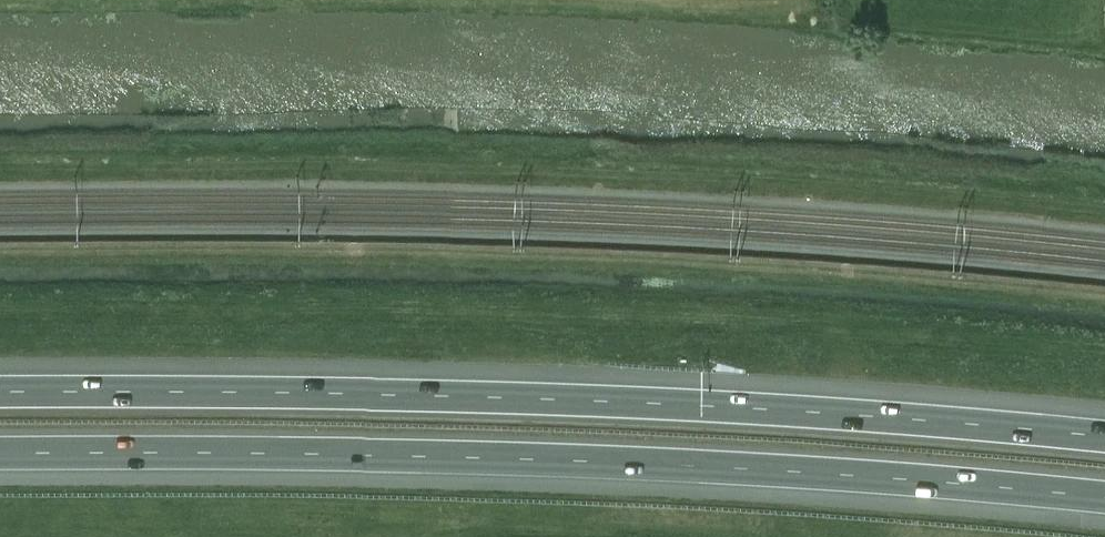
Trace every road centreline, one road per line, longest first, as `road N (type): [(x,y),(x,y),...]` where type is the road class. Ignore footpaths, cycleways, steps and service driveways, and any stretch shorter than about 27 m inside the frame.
road 1 (motorway): [(1104,437),(543,398),(0,394)]
road 2 (motorway): [(0,454),(539,459),(1104,498)]

